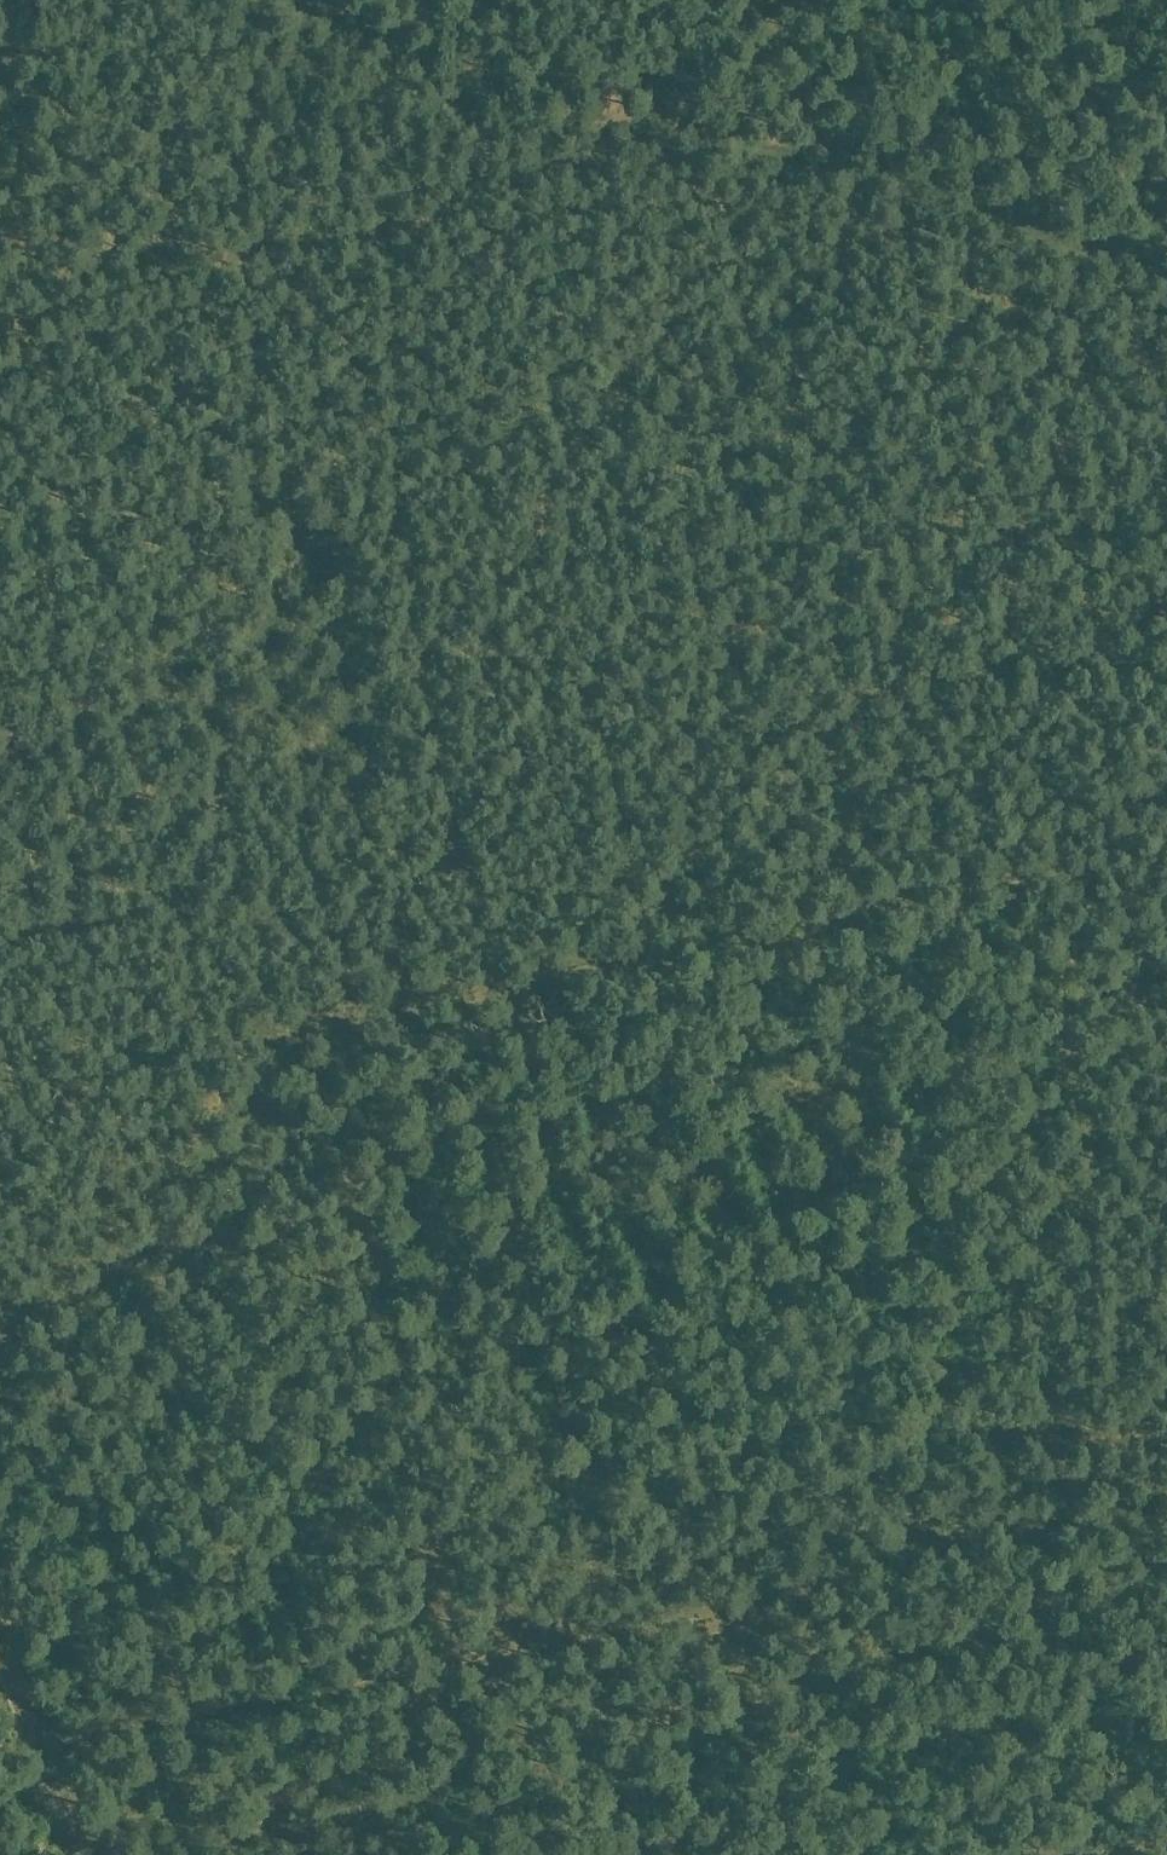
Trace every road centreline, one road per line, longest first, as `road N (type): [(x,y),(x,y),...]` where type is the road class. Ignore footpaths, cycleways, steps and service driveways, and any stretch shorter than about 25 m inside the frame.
road 1 (track): [(0,1632),(83,1854)]

